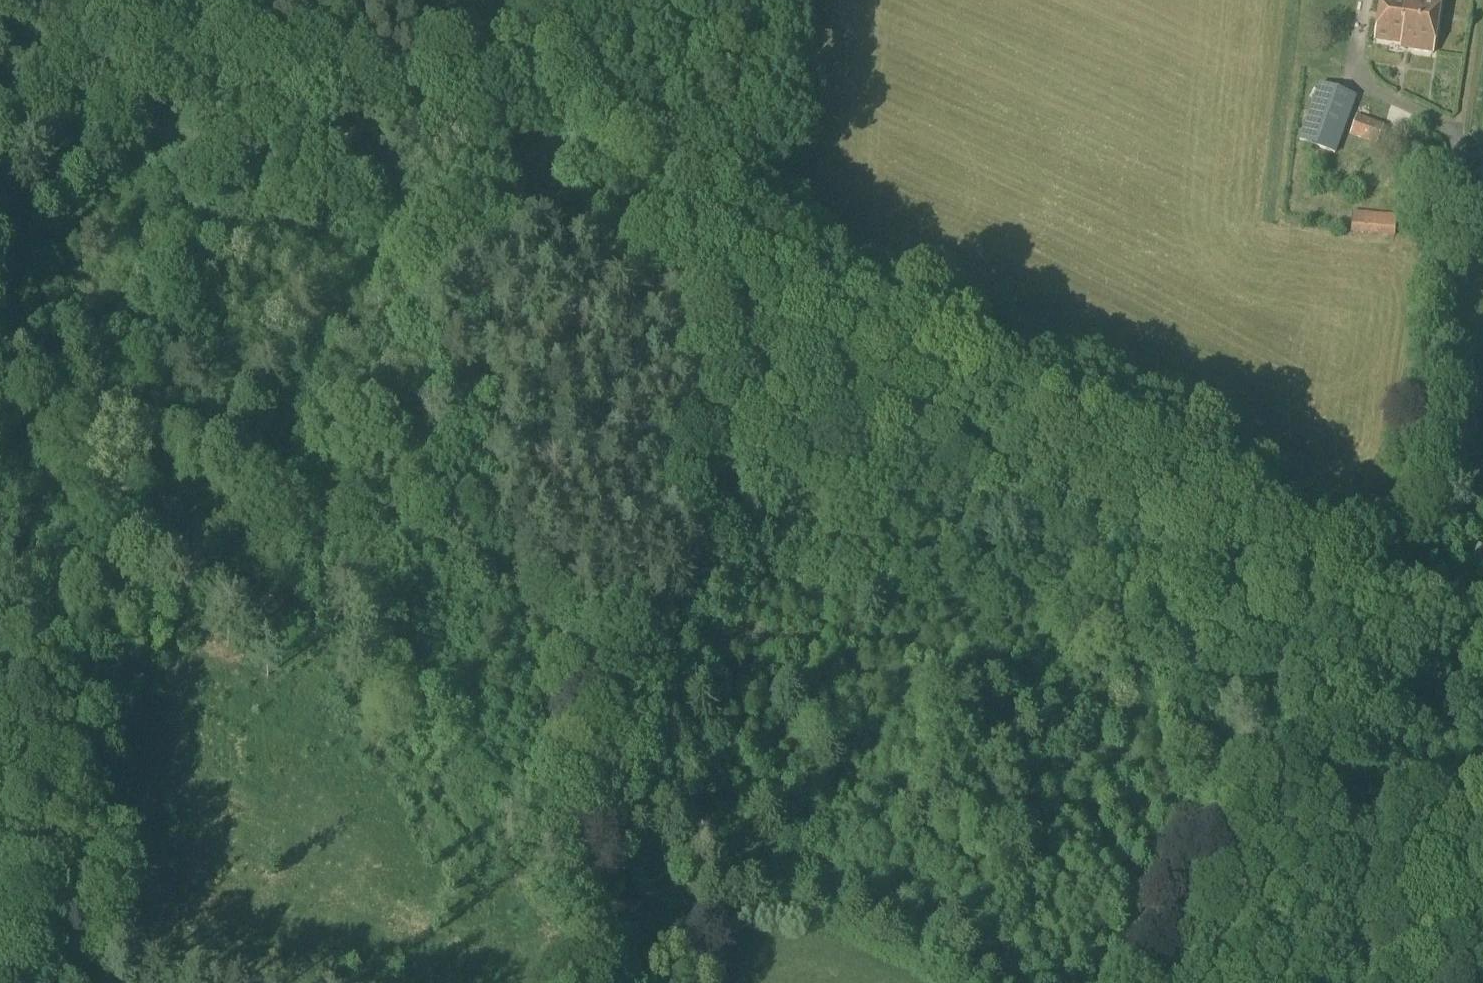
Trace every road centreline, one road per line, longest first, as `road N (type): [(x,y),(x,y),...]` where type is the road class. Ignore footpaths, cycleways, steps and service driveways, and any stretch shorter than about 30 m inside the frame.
road 1 (tertiary): [(1482,648),(1396,592),(1017,390),(634,198),(575,143)]
road 2 (unclassified): [(0,56),(437,168),(509,170),(575,143)]
road 3 (tertiary): [(575,143),(545,80),(528,0)]

